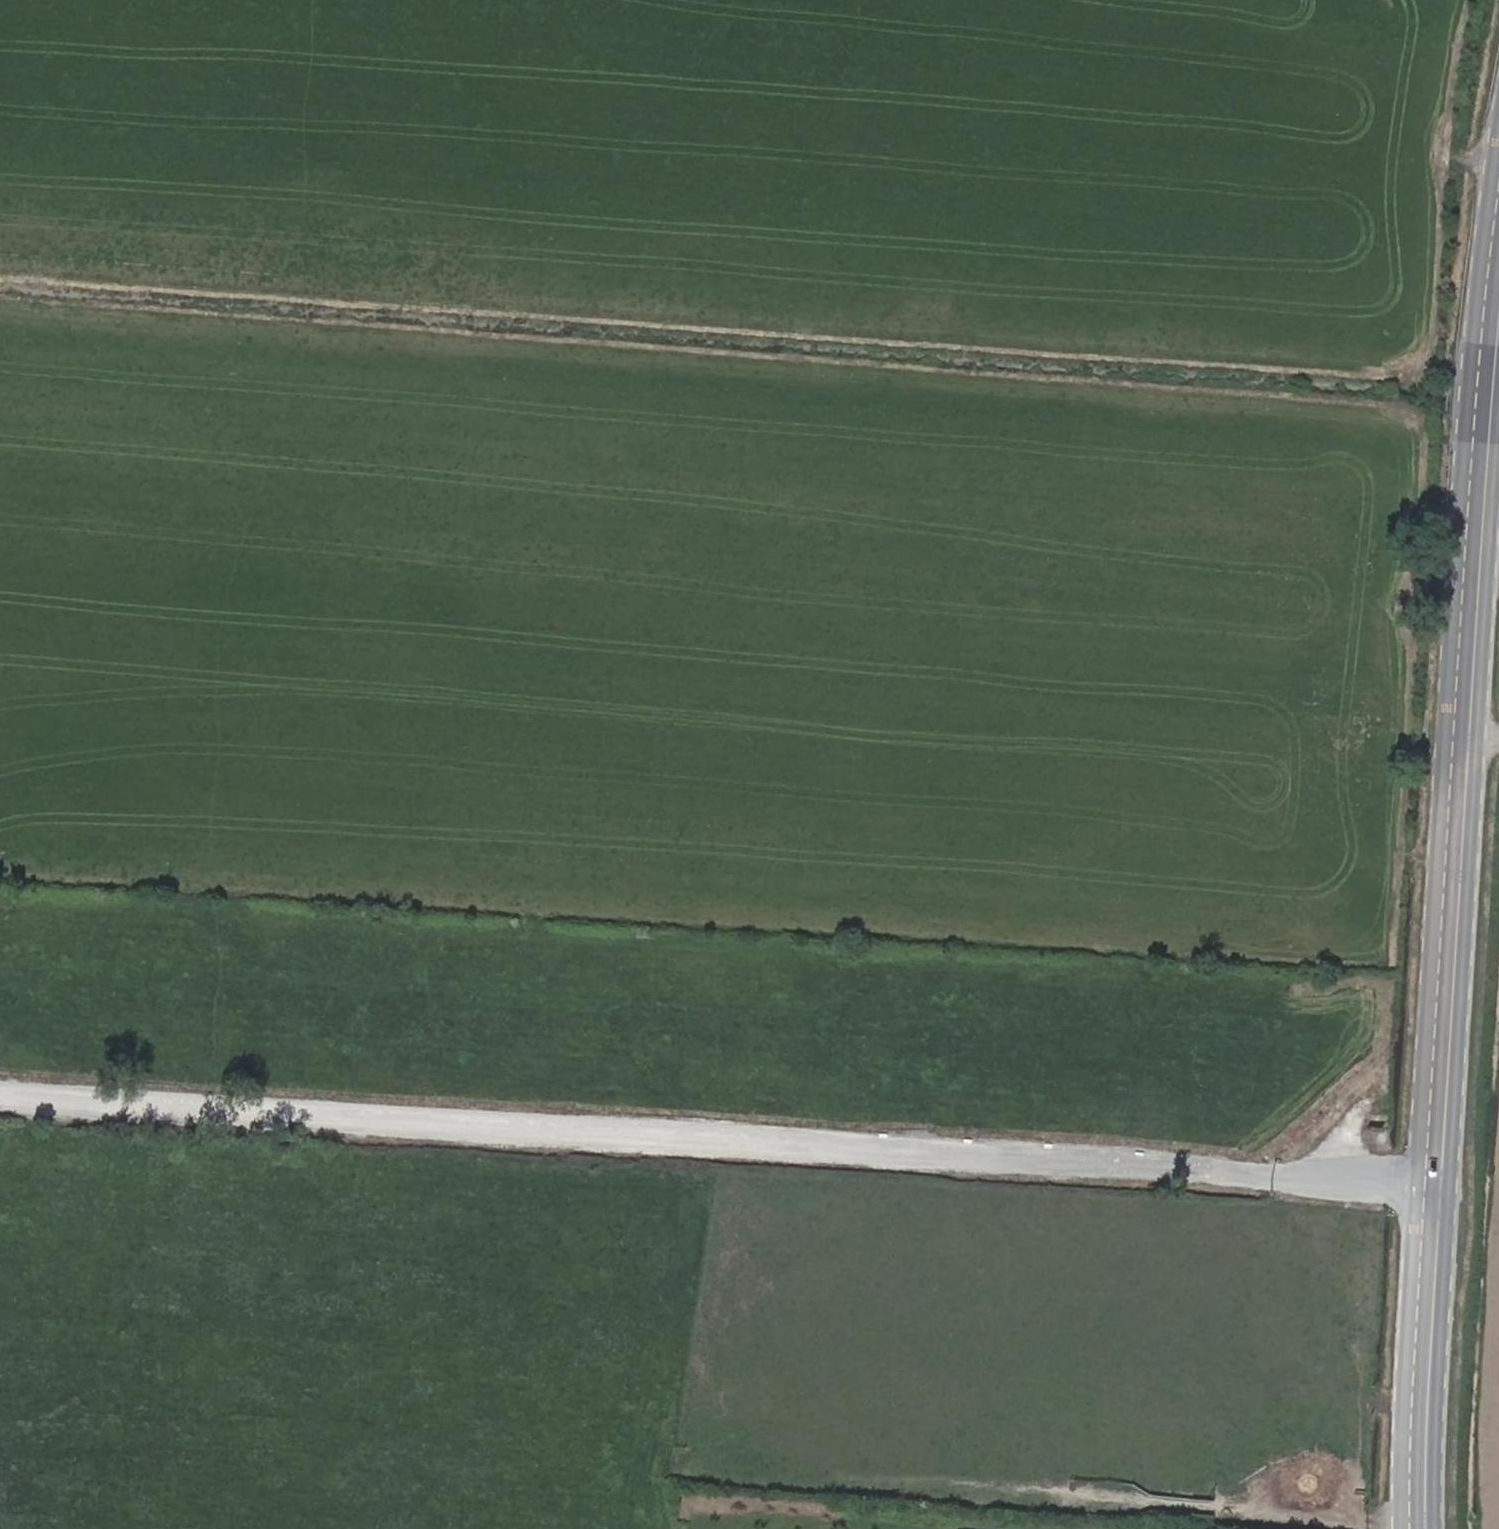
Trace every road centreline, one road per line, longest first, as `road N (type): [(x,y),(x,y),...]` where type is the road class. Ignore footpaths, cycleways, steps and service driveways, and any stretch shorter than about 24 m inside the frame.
road 1 (track): [(1442,1187),(0,1097)]
road 2 (tertiary): [(1423,1528),(1498,273)]

